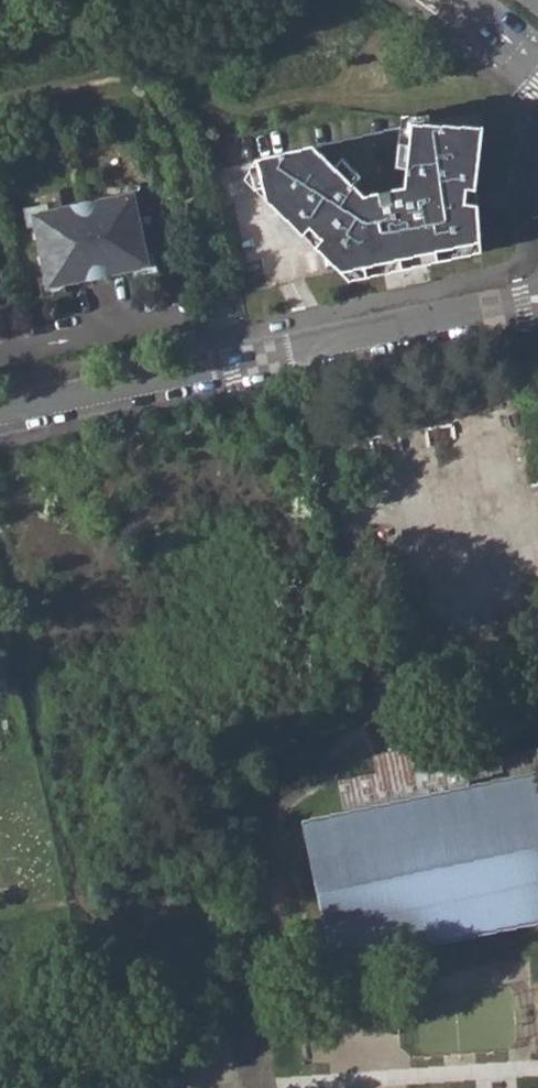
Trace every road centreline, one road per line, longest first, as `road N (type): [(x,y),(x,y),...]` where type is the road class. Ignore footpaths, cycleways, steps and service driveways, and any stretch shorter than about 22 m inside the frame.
road 1 (residential): [(537,301),(0,414)]

